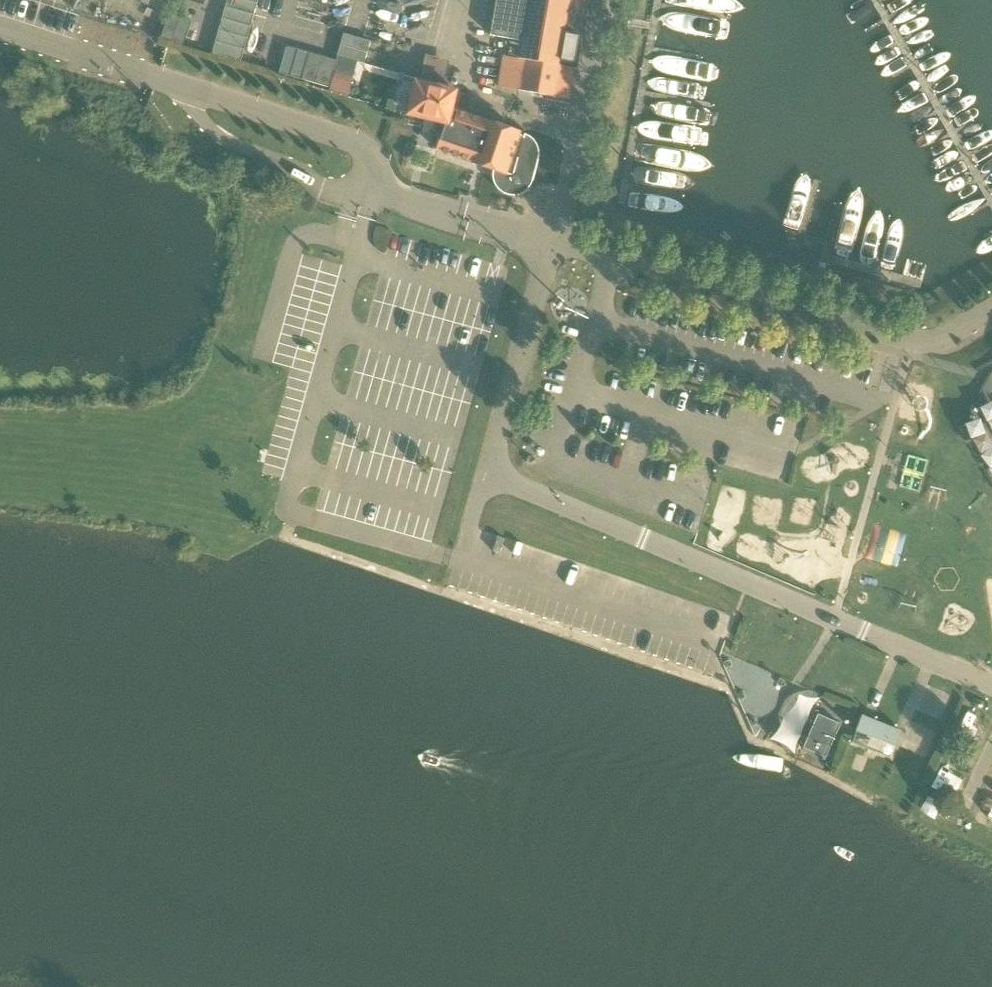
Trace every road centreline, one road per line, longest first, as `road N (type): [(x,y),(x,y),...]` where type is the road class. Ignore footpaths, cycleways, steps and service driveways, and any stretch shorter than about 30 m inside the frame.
road 1 (unclassified): [(991,687),(514,484),(497,446),(554,242)]
road 2 (unclassified): [(554,242),(913,341),(940,339),(991,310)]
road 3 (unclassified): [(177,85),(217,136),(284,163),(316,190),(366,202),(390,196)]
road 4 (unclassified): [(390,196),(374,159),(355,141),(177,85)]
road 5 (unclassified): [(177,85),(0,28)]
road 6 (unclassified): [(554,242),(390,196)]

